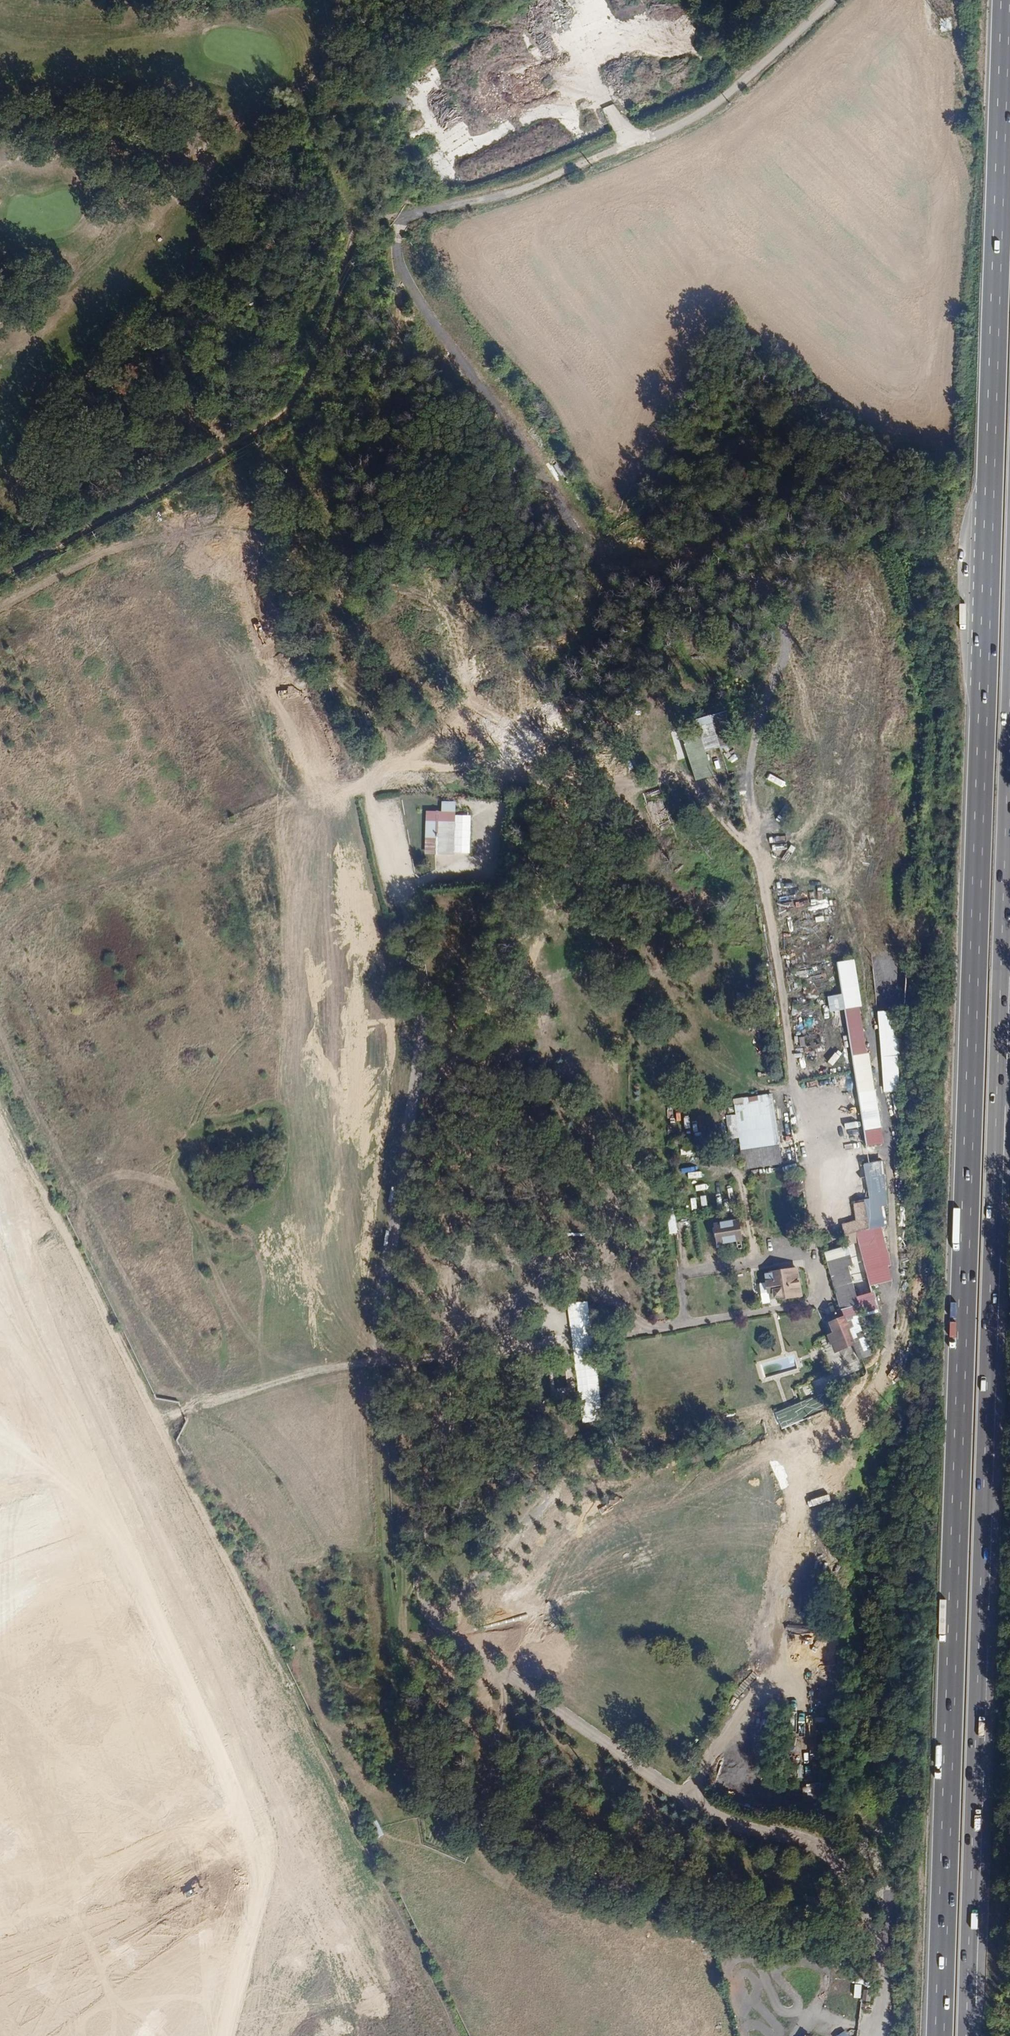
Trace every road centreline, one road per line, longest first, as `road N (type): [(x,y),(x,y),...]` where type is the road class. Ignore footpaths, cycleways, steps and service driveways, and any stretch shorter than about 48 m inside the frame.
road 1 (motorway): [(1004,0),(939,2035)]
road 2 (track): [(392,1895),(384,1403),(431,1040),(432,962),(377,757),(268,585),(244,441)]
road 3 (motorway): [(965,2035),(1009,685)]
road 4 (track): [(460,2035),(0,1109)]
road 5 (track): [(244,441),(304,386),(340,295),(353,233),(525,188),(712,103),(814,0)]
road 6 (track): [(0,577),(244,441)]

